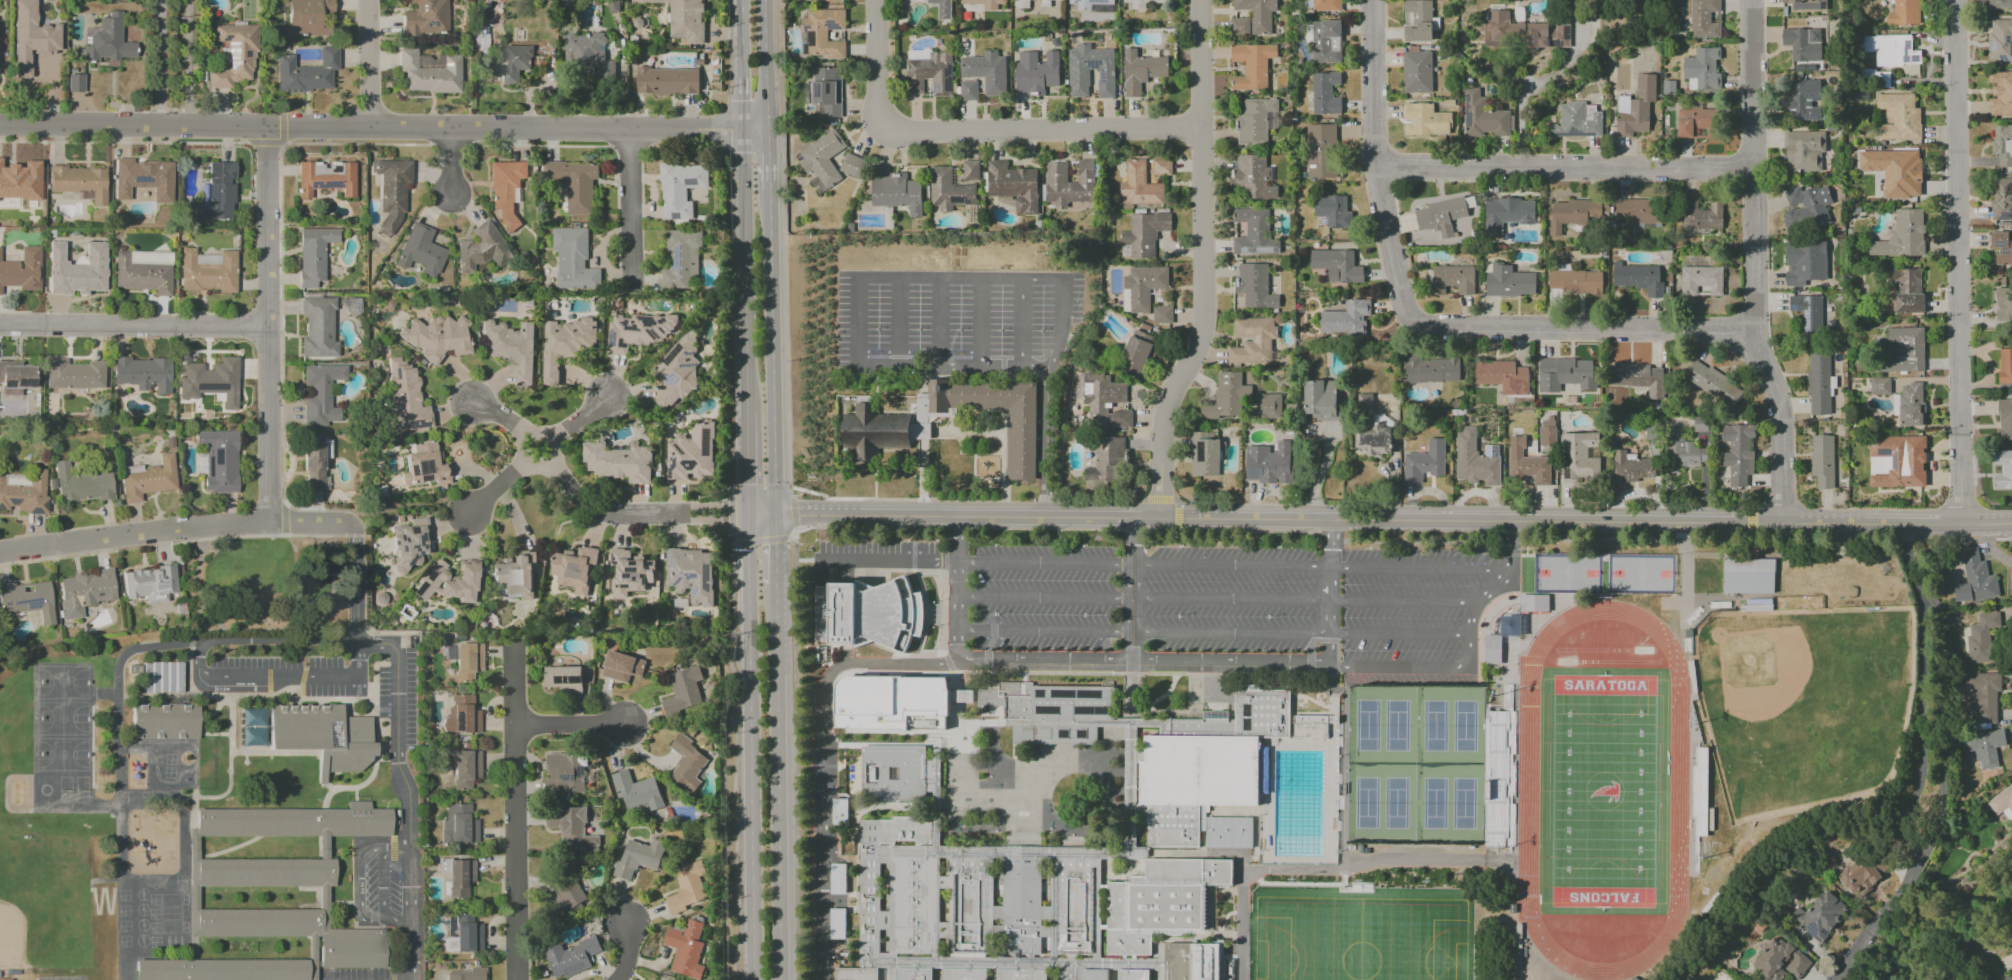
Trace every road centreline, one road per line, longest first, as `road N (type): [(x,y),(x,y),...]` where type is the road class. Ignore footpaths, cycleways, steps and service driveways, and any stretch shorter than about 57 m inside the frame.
road 1 (residential): [(2011,523),(777,515)]
road 2 (residential): [(1371,0),(1375,166),(1414,326),(1755,331)]
road 3 (residential): [(1749,0),(1755,331),(1779,402),(1782,521)]
road 4 (residential): [(1954,0),(1961,523)]
road 5 (residential): [(1903,523),(1933,624),(1909,813),(1913,849),(1908,881),(1890,912),(1832,979)]
road 6 (residential): [(740,130),(266,129)]
road 7 (primary): [(747,515),(755,979)]
road 8 (residential): [(876,0),(880,108),(897,131),(1200,129)]
road 9 (residential): [(1161,519),(1160,431),(1199,347),(1205,299),(1200,129)]
road 10 (residential): [(266,129),(269,524)]
road 11 (primary): [(780,979),(778,586)]
road 12 (residential): [(1753,168),(1375,166)]
road 13 (residential): [(513,645),(515,979)]
road 14 (residential): [(269,524),(208,524),(0,551)]
road 15 (residential): [(266,129),(0,126)]
road 16 (residential): [(266,328),(0,330)]
road 17 (primary): [(777,515),(774,294)]
road 18 (primary): [(740,130),(746,295)]
road 19 (residential): [(630,277),(629,130)]
road 20 (residential): [(665,515),(614,517),(592,509),(550,462)]
road 21 (residential): [(1200,129),(1198,0)]
road 22 (residential): [(369,128),(367,0)]
road 23 (primary): [(746,295),(747,415)]

